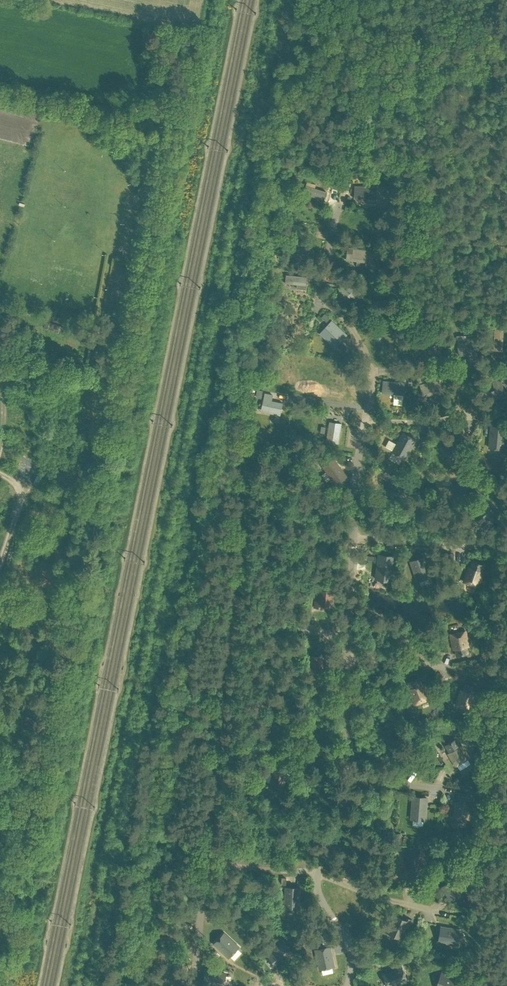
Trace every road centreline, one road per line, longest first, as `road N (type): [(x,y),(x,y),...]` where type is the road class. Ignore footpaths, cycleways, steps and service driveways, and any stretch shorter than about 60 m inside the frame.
road 1 (residential): [(341,202),(322,295),(367,352),(368,420)]
road 2 (residential): [(356,540),(351,665)]
road 3 (residential): [(439,913),(321,876)]
road 4 (residential): [(368,420),(356,540)]

